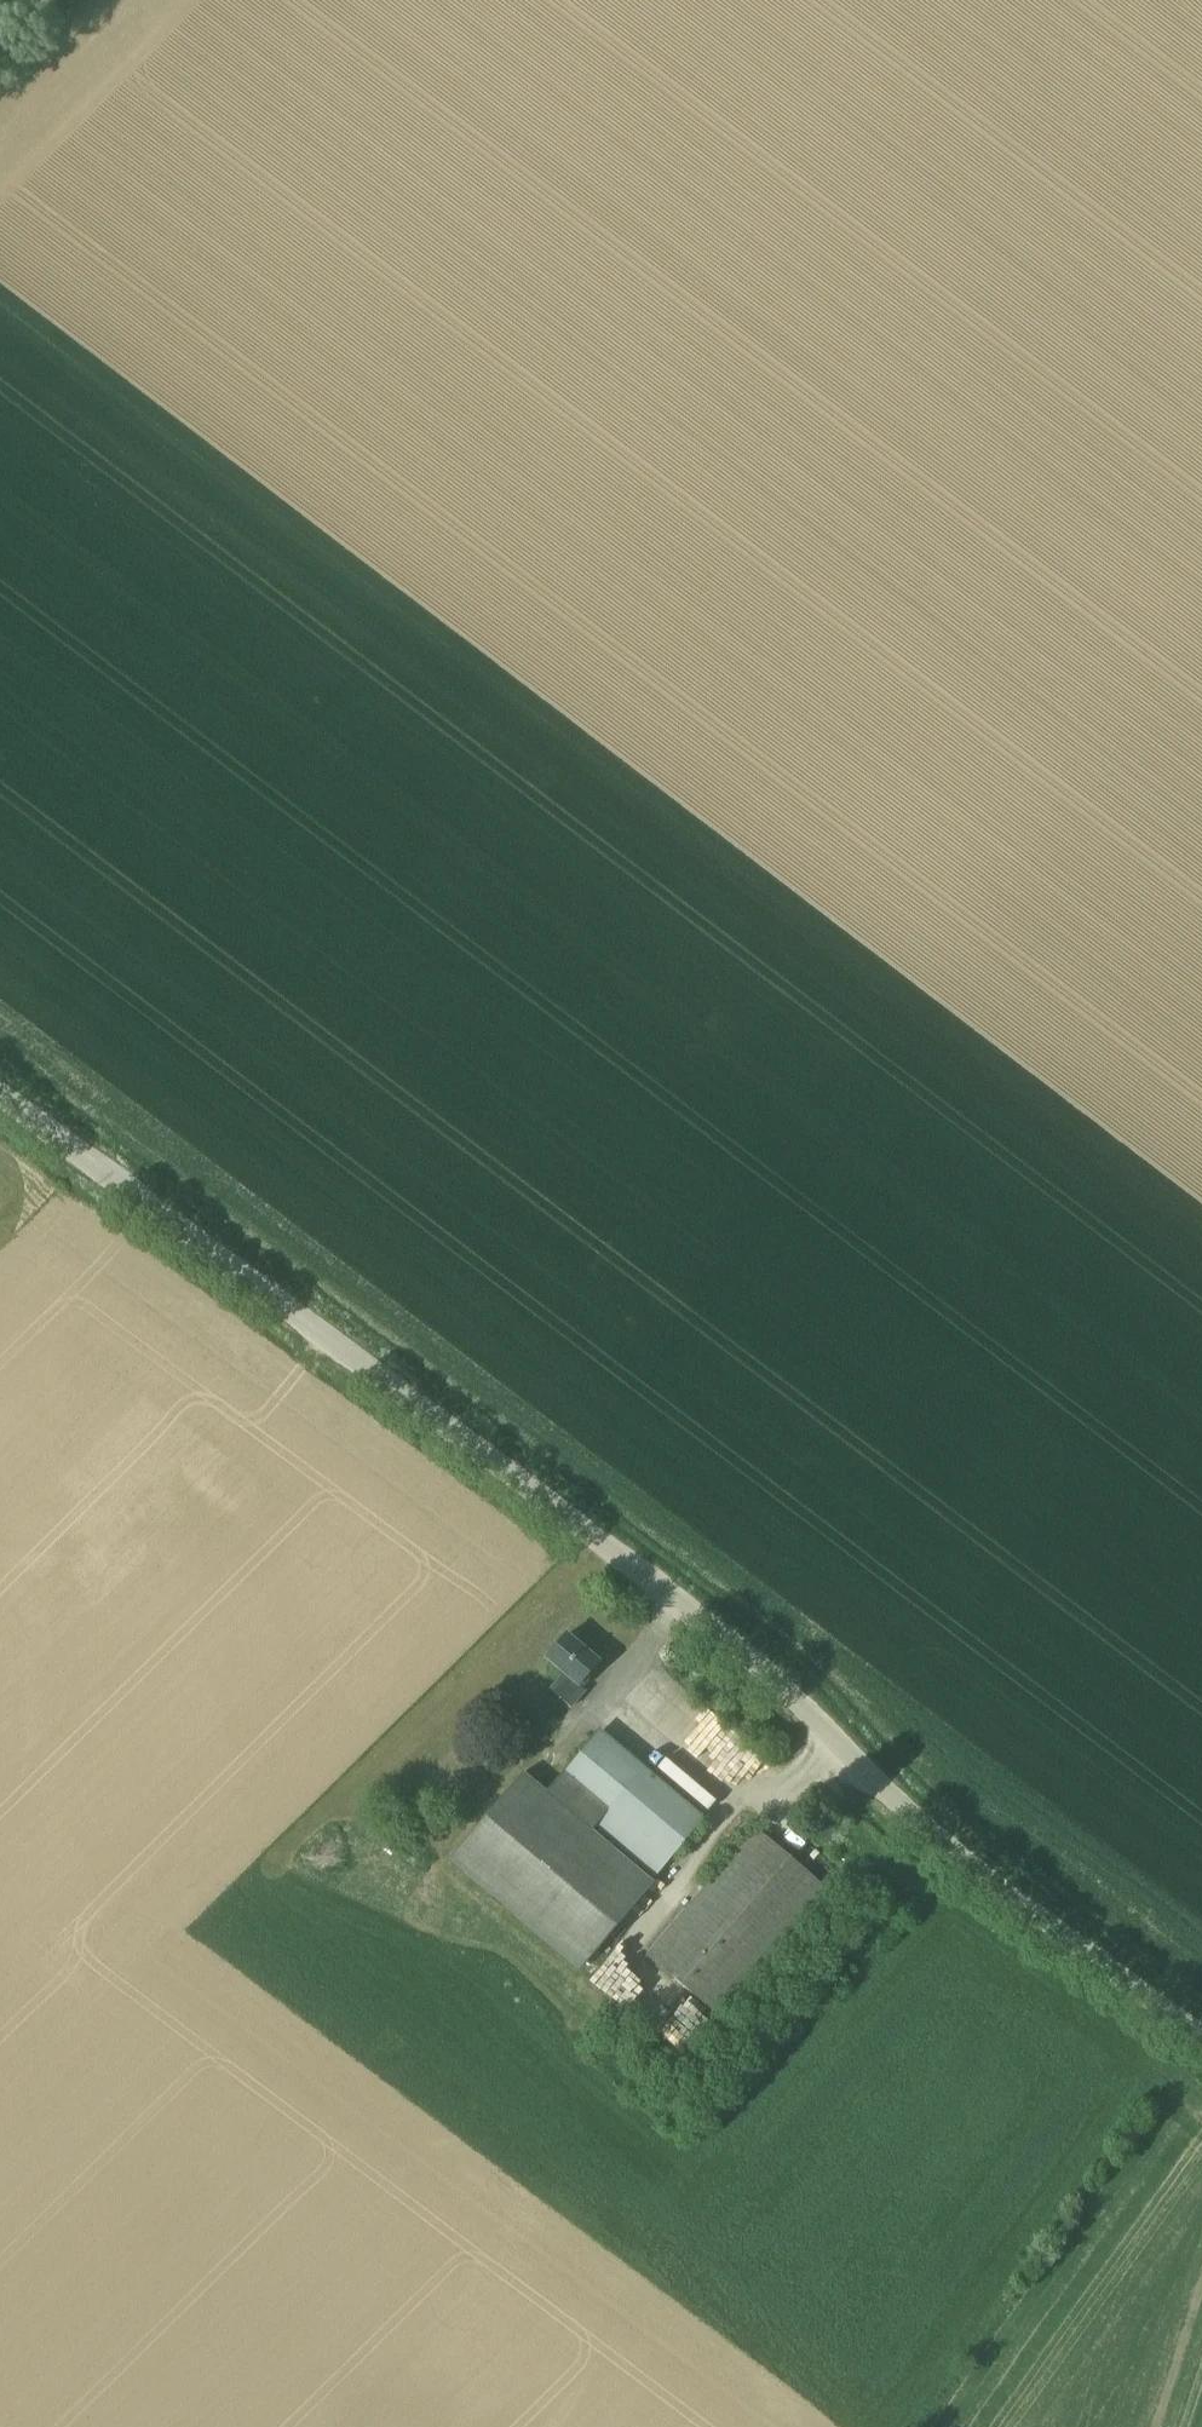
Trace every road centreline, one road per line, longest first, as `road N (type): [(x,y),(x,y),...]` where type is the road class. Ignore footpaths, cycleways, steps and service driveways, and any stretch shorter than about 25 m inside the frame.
road 1 (unclassified): [(1201,2033),(1003,1885),(724,1628),(0,1095)]

